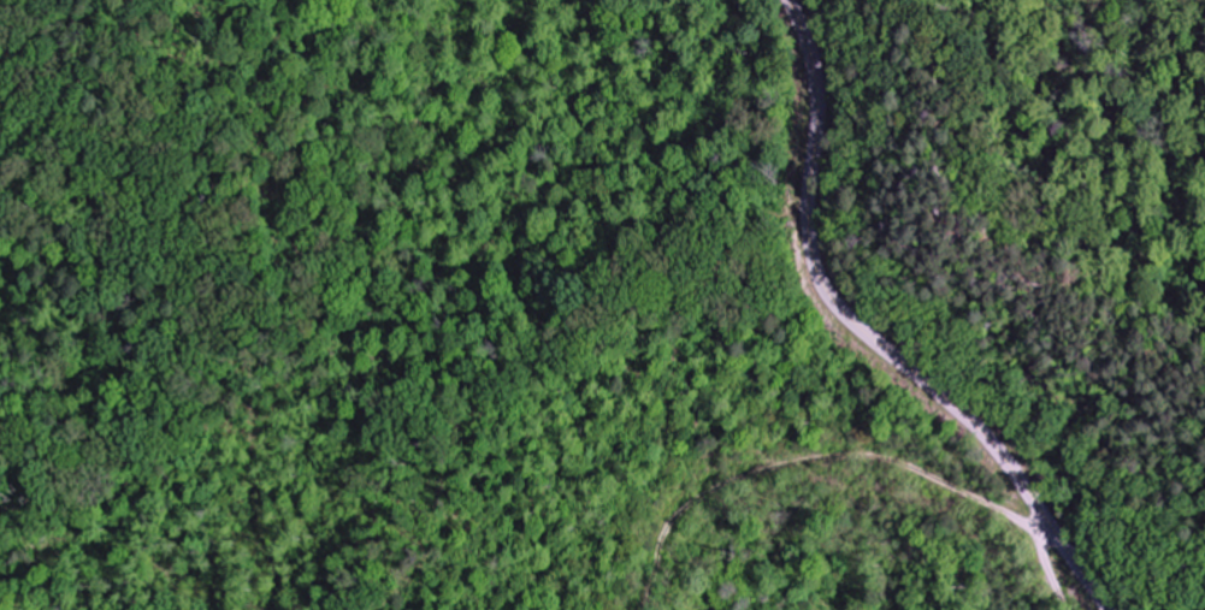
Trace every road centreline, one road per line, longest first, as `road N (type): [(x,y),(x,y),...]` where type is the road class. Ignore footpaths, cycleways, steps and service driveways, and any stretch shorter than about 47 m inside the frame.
road 1 (tertiary): [(1110,609),(1000,451),(841,310),(822,283),(808,226),(817,93),(789,0)]

